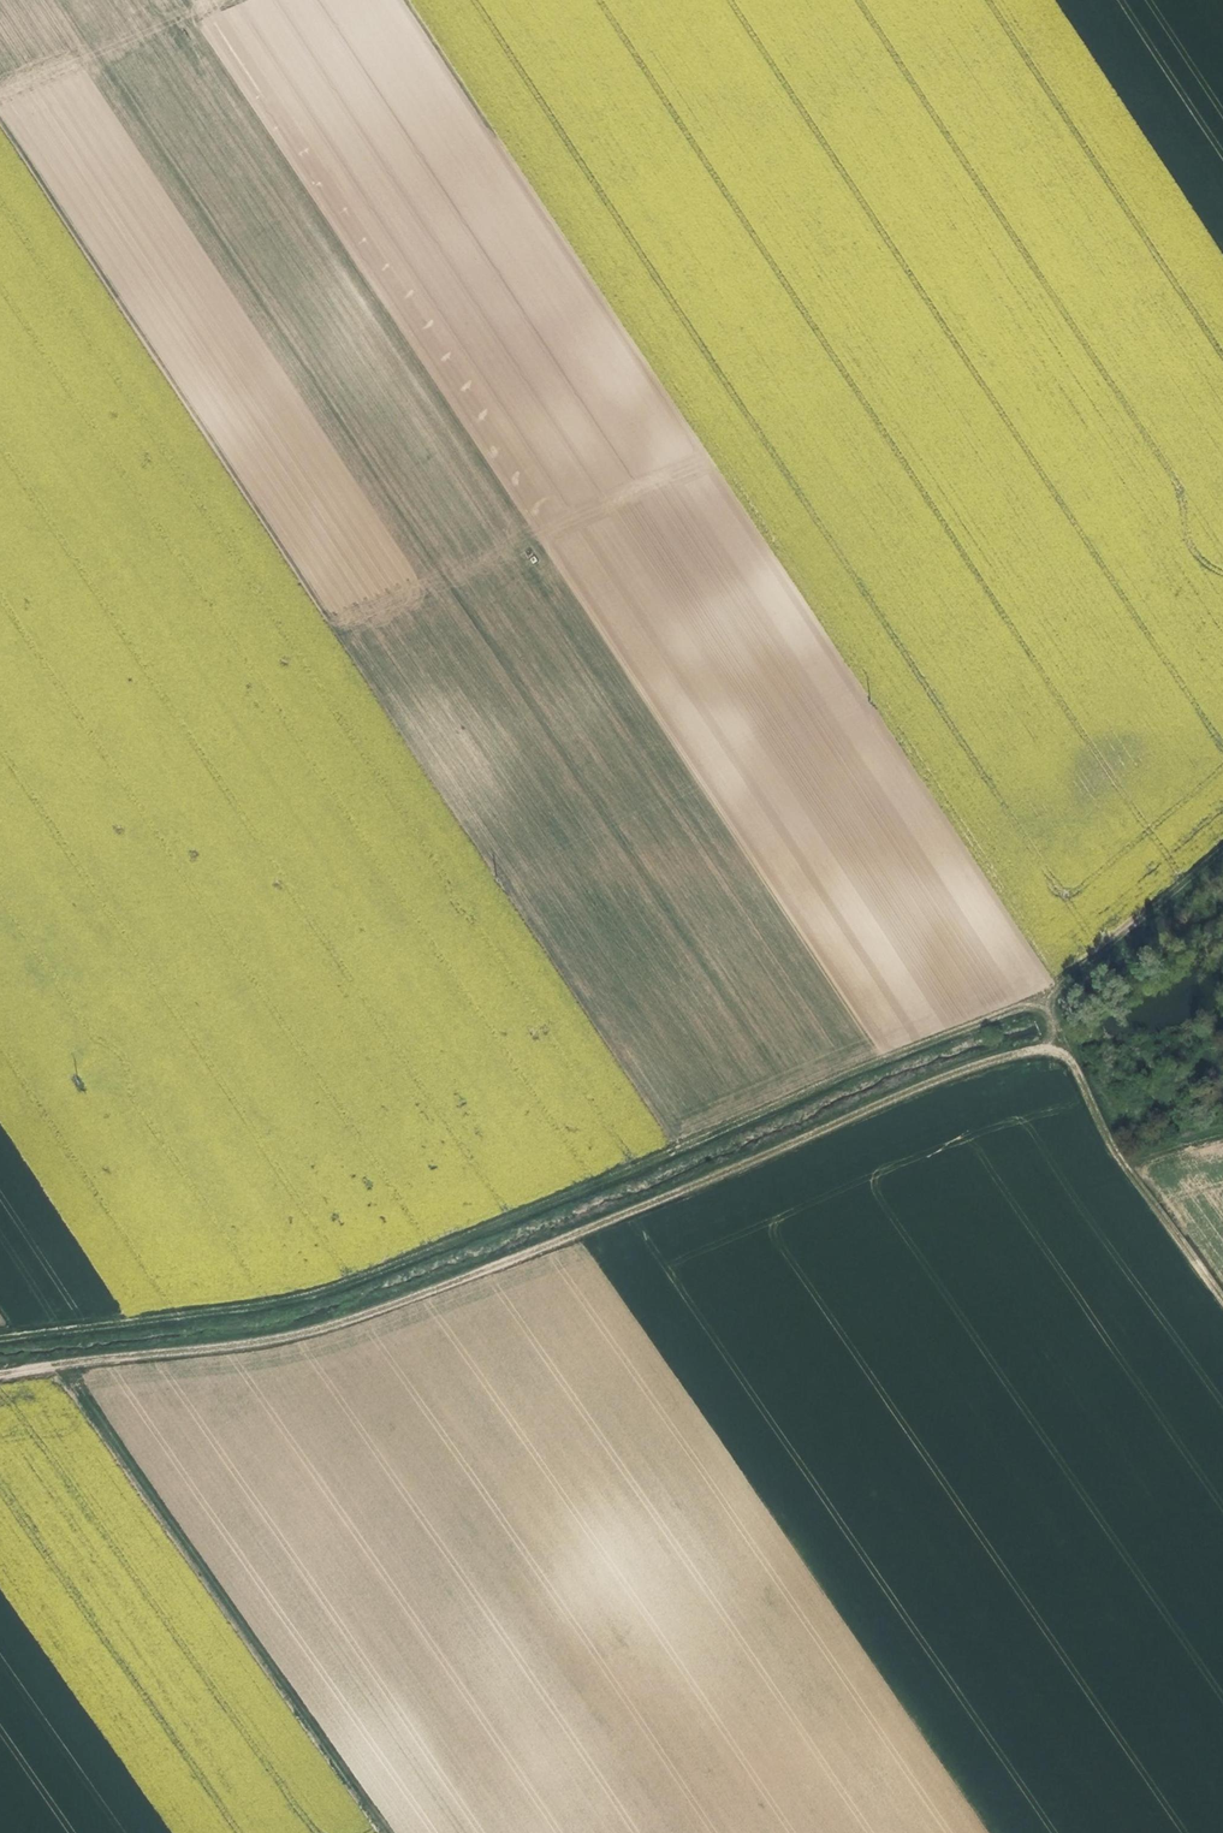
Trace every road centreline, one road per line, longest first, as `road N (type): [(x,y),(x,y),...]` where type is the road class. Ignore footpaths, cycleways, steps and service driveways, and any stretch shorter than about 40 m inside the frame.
road 1 (track): [(1222,1305),(1110,1144),(1079,1063),(1047,1045),(943,1079),(618,1223),(314,1334),(60,1366)]
road 2 (track): [(0,1339),(290,1303),(486,1235),(923,1047),(1050,1006),(1145,936),(1222,862)]
road 3 (track): [(382,1832),(60,1366)]

